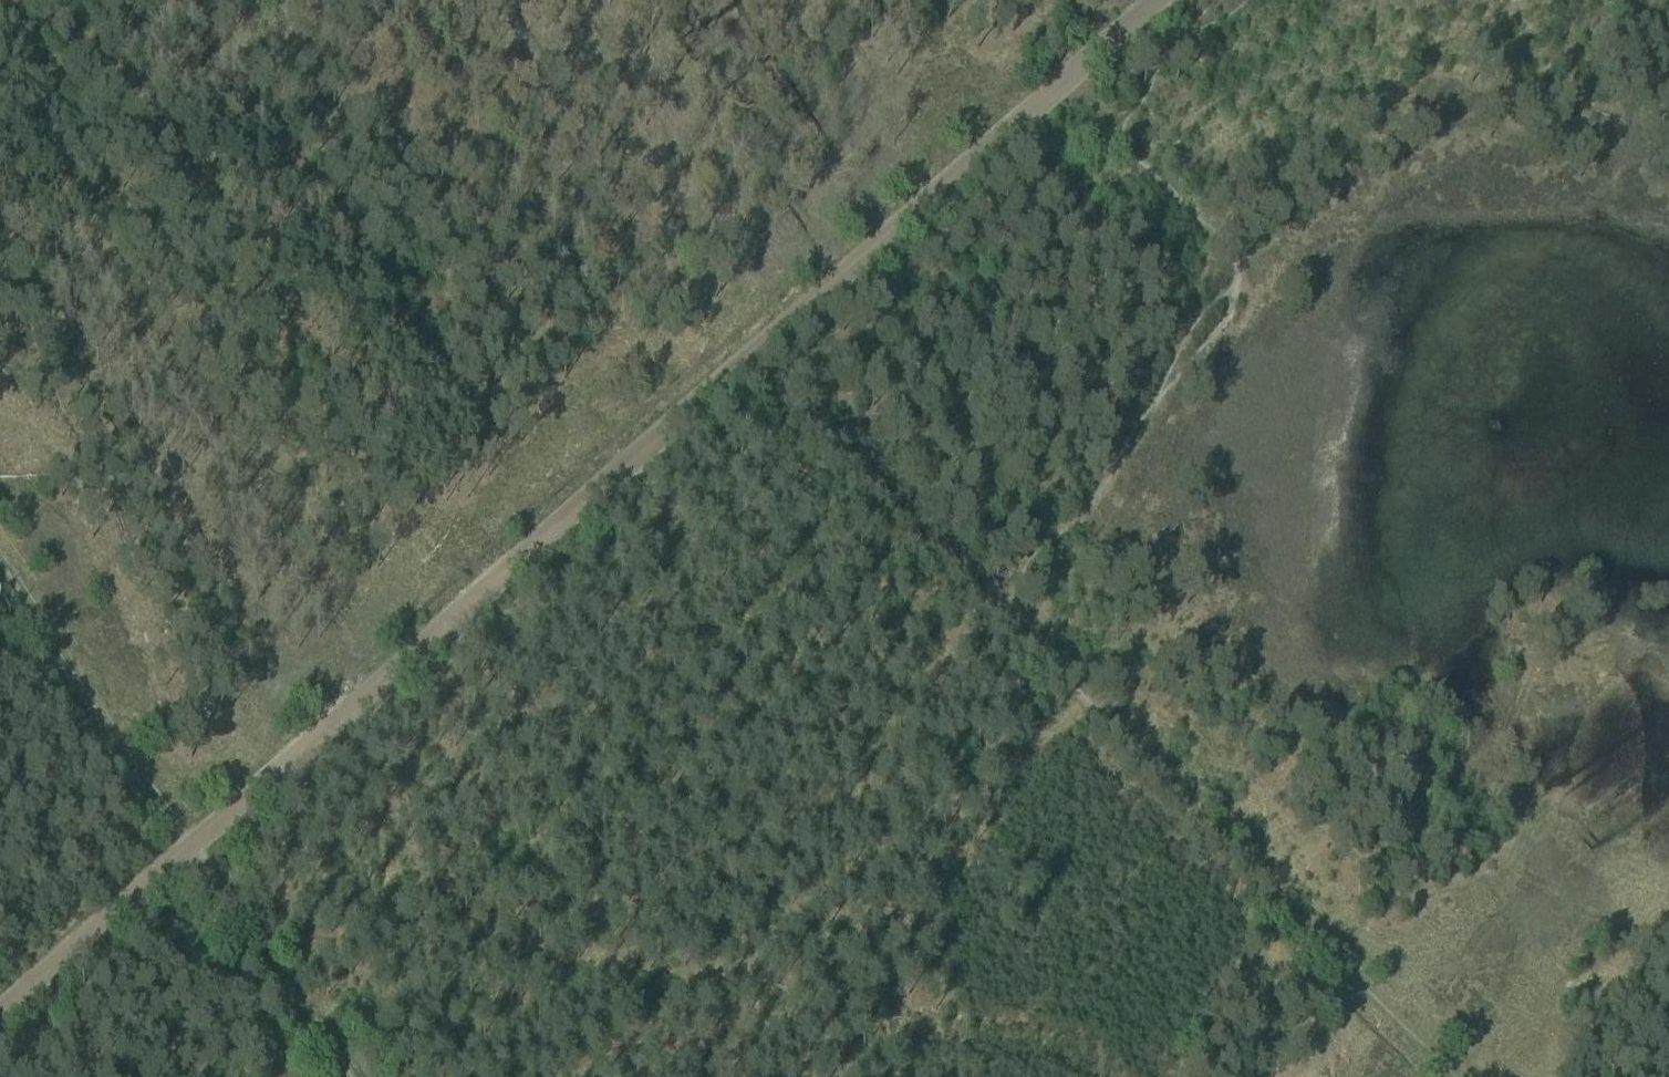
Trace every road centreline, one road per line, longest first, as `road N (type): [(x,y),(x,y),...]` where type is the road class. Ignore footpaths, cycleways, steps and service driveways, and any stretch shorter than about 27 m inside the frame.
road 1 (track): [(1158,0),(0,1012)]
road 2 (track): [(350,1076),(189,846)]

